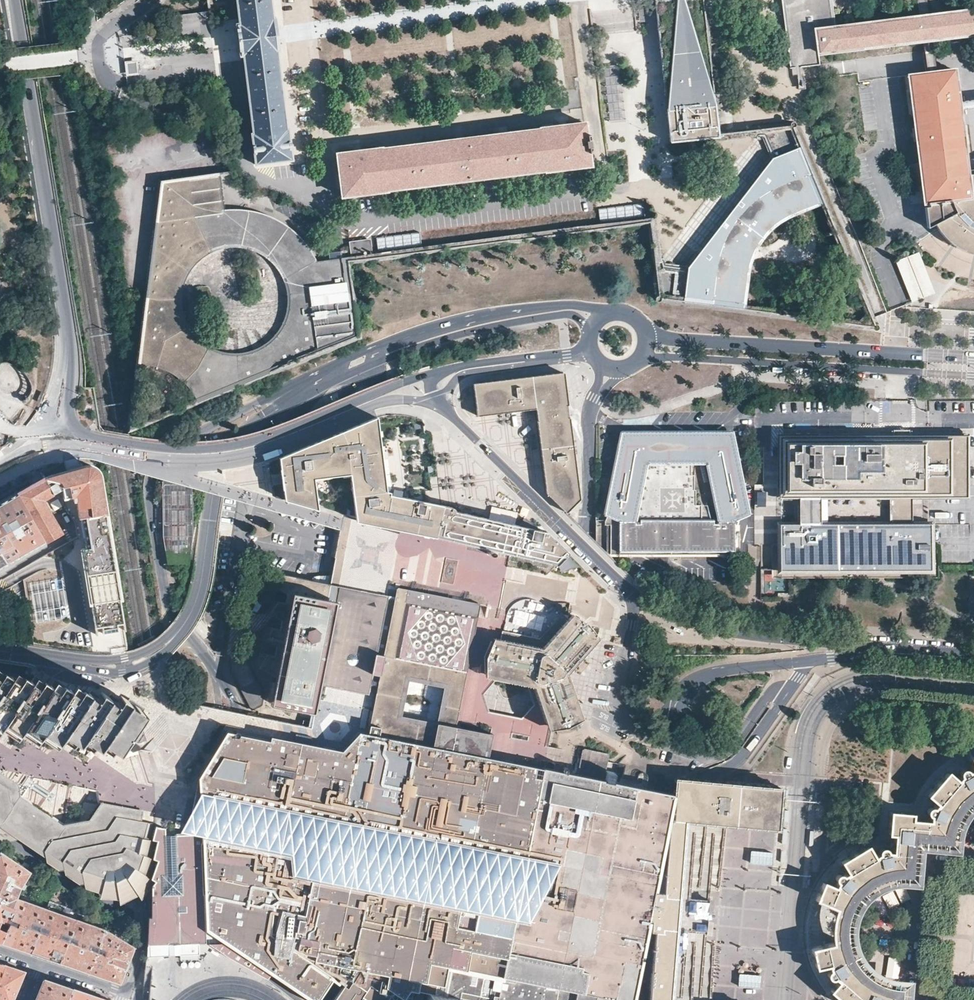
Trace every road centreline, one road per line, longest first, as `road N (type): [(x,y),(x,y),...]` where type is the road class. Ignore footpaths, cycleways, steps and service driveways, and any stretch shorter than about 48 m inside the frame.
road 1 (tertiary): [(288,392),(170,451),(151,470),(147,491),(169,608),(244,723),(256,955),(267,984)]
road 2 (tertiary): [(614,999),(683,691),(712,674),(833,656)]
road 3 (tertiary): [(101,439),(71,418),(71,331),(17,0)]
road 4 (tertiary): [(623,999),(664,829),(744,757),(793,682)]
road 5 (unclassified): [(0,667),(127,689),(147,786),(149,913)]
road 6 (tertiary): [(437,372),(232,447),(101,439)]
road 7 (residential): [(637,597),(621,693),(624,719),(640,735),(722,757),(768,695),(793,682)]
road 8 (tertiary): [(639,358),(973,375)]
road 9 (tertiary): [(973,358),(646,332)]
road 10 (tertiary): [(437,372),(430,385),(447,410),(637,597)]
road 11 (unclassified): [(0,834),(251,999)]
road 12 (tertiary): [(610,311),(576,305),(469,316),(343,359),(327,374)]
road 13 (unclassified): [(169,640),(196,599),(230,448),(288,392)]
road 14 (tertiary): [(327,374),(343,377),(507,323),(570,313),(591,329)]
road 15 (tertiary): [(637,597),(730,632),(887,645)]
road 16 (residential): [(149,913),(128,993),(0,949)]
road 17 (residential): [(148,0),(99,42),(101,67),(113,92),(195,122)]
road 18 (unclassified): [(11,652),(119,670),(148,661),(169,640)]
road 19 (unclassified): [(169,640),(123,658),(11,652)]
road 20 (tertiary): [(590,344),(437,372)]

